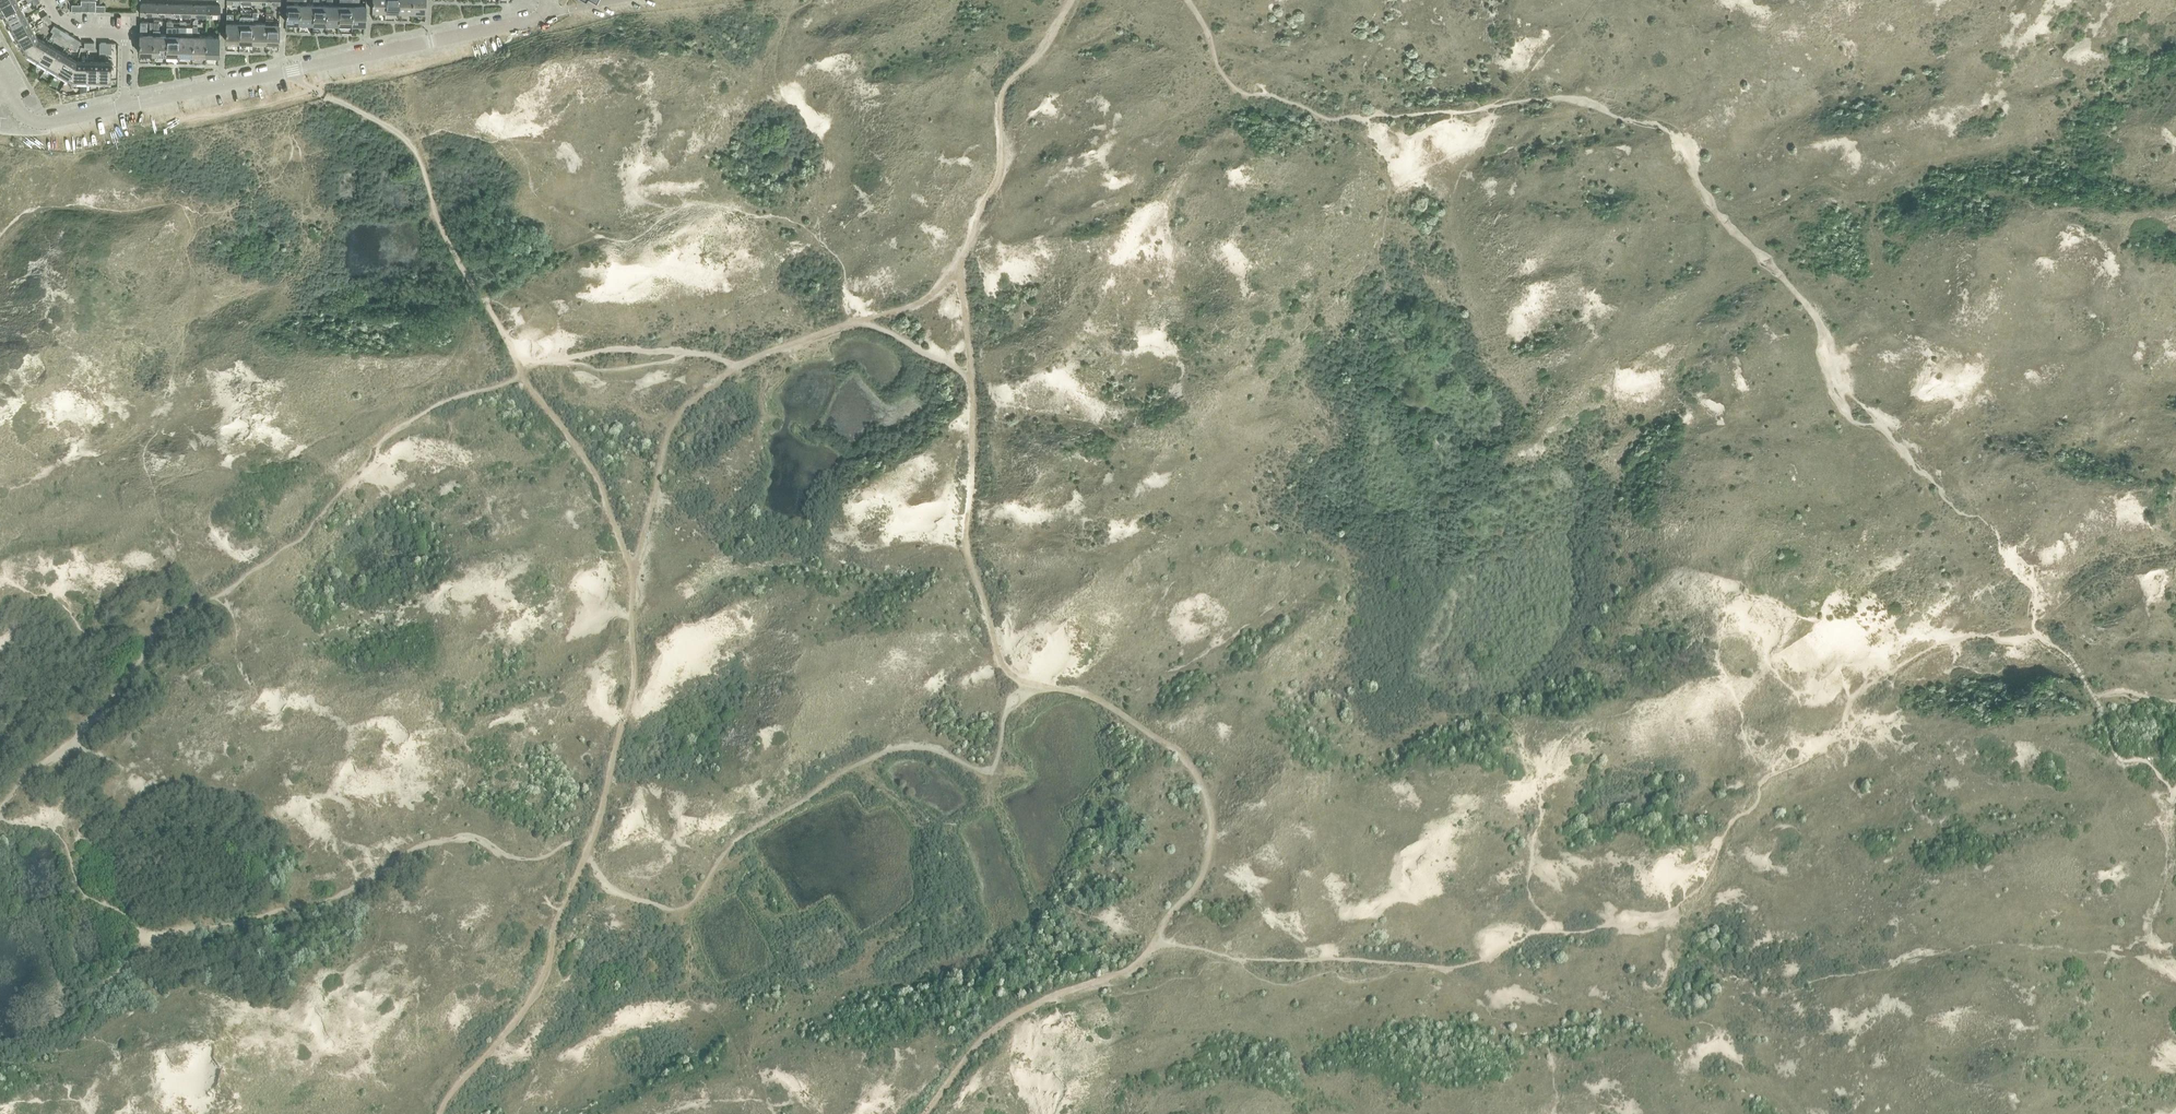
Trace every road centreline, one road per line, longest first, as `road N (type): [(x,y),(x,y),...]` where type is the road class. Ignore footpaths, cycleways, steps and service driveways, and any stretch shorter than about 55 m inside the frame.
road 1 (residential): [(128,105),(536,18),(546,0)]
road 2 (residential): [(128,105),(128,33),(83,33),(49,0)]
road 3 (residential): [(128,105),(39,123),(22,115),(0,76)]

